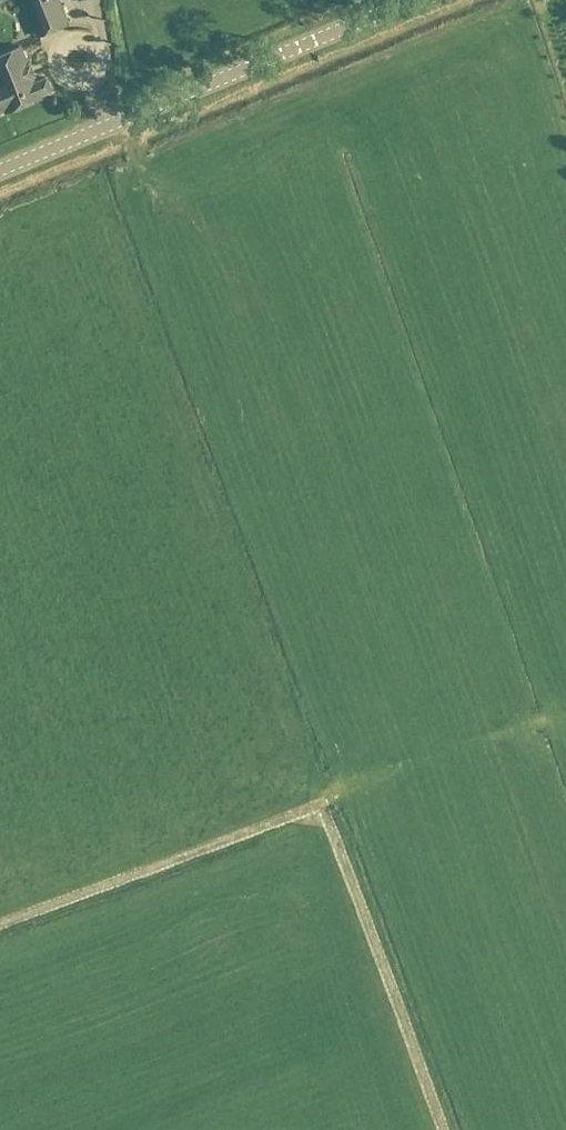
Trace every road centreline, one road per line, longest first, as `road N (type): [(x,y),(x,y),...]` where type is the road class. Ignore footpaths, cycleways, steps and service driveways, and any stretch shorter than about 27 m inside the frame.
road 1 (unclassified): [(0,168),(412,0)]

